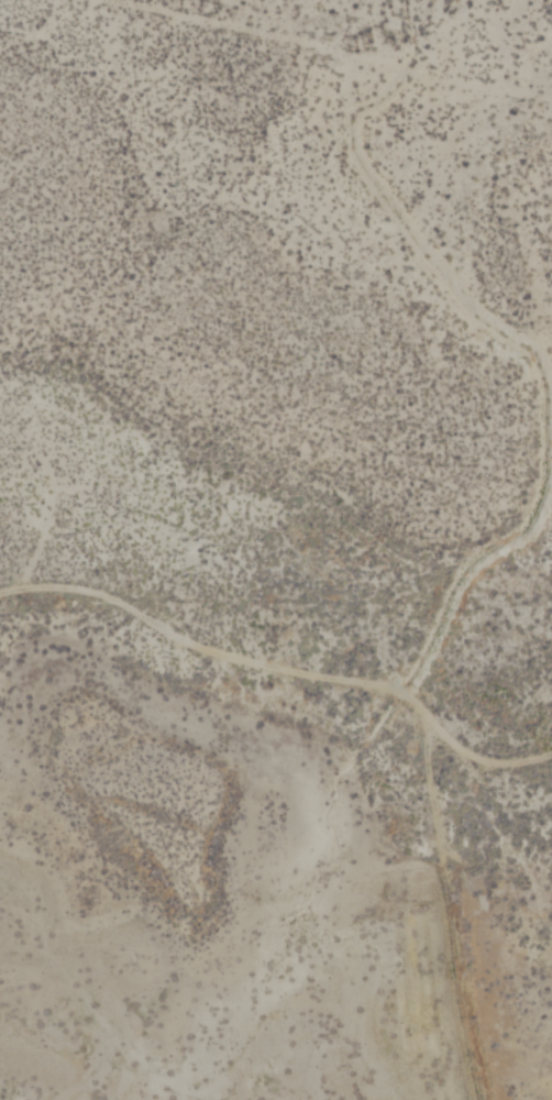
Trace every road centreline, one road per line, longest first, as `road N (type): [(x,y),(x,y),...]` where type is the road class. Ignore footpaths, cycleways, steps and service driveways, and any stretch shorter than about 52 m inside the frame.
road 1 (track): [(551,753),(493,760),(397,686),(228,652),(126,600),(79,586),(0,594)]
road 2 (track): [(50,0),(551,111)]
road 3 (track): [(439,726),(438,779),(490,1099)]

